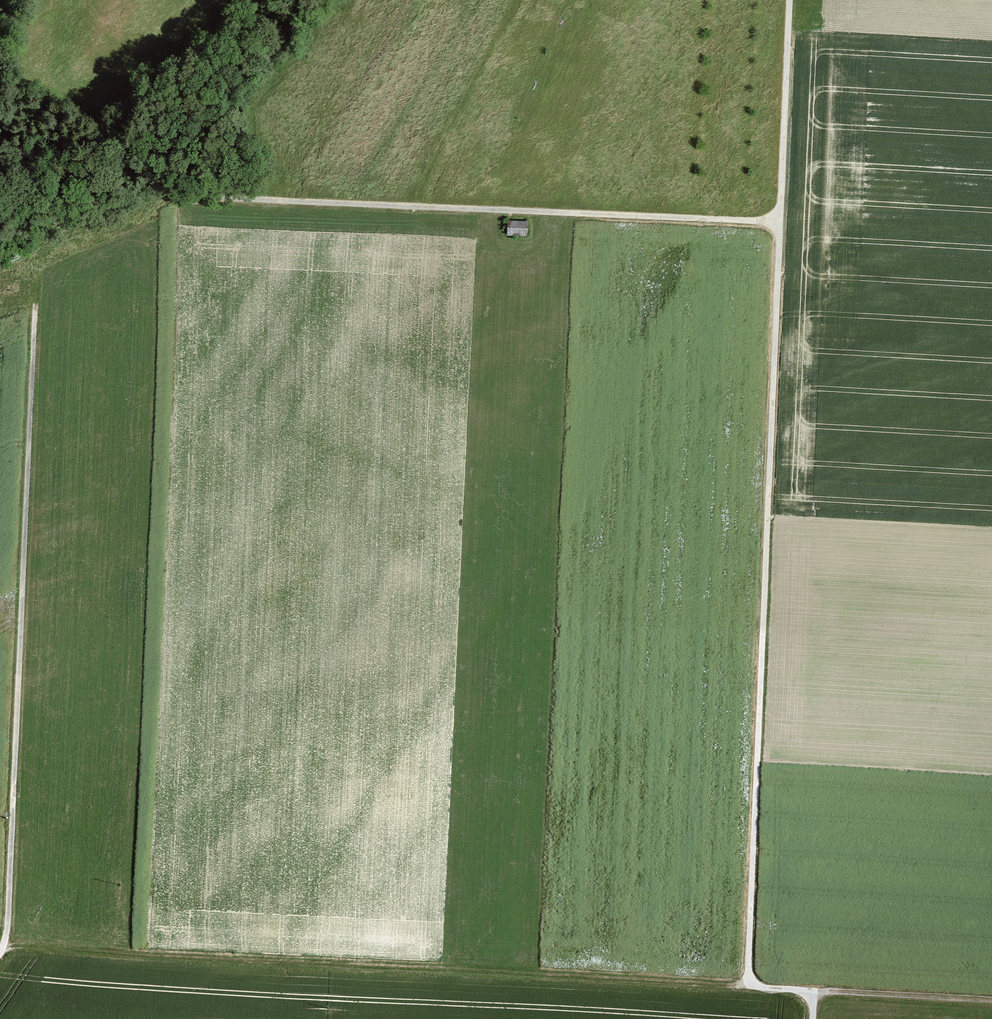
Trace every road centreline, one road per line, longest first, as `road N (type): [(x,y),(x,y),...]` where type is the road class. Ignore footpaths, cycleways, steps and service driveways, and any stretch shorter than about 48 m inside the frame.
road 1 (track): [(791,0),(748,975),(756,987),(811,995),(813,1018)]
road 2 (track): [(749,984),(38,946),(0,952)]
road 3 (track): [(0,949),(8,921),(33,310)]
road 4 (track): [(781,223),(201,196)]
road 5 (track): [(811,995),(991,1000)]

